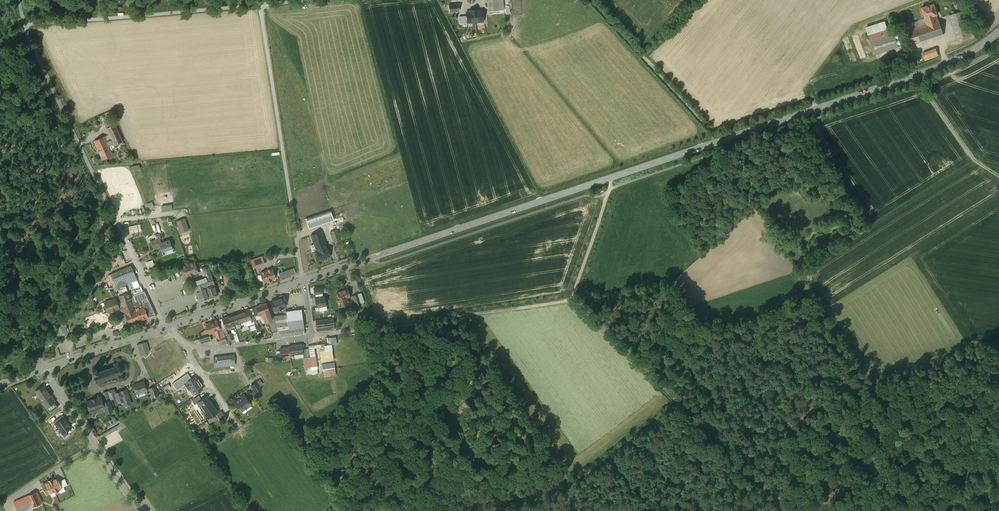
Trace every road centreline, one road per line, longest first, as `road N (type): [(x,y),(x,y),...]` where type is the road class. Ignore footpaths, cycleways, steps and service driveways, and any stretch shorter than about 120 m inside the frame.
road 1 (tertiary): [(303,280),(916,75),(998,31)]
road 2 (track): [(998,427),(955,377),(951,359),(675,406),(557,495),(492,507),(445,502)]
road 3 (unclassified): [(164,327),(19,0)]
road 4 (unclassified): [(310,0),(268,3),(261,13),(303,280)]
road 5 (track): [(675,406),(573,299),(609,178)]
road 6 (track): [(573,299),(312,336)]
road 7 (residential): [(303,280),(312,336),(205,348),(164,327)]
road 8 (unclassified): [(45,367),(140,510)]
road 9 (tertiary): [(164,327),(303,280)]
road 10 (tertiary): [(45,367),(164,327)]
road 11 (track): [(145,0),(21,12)]

